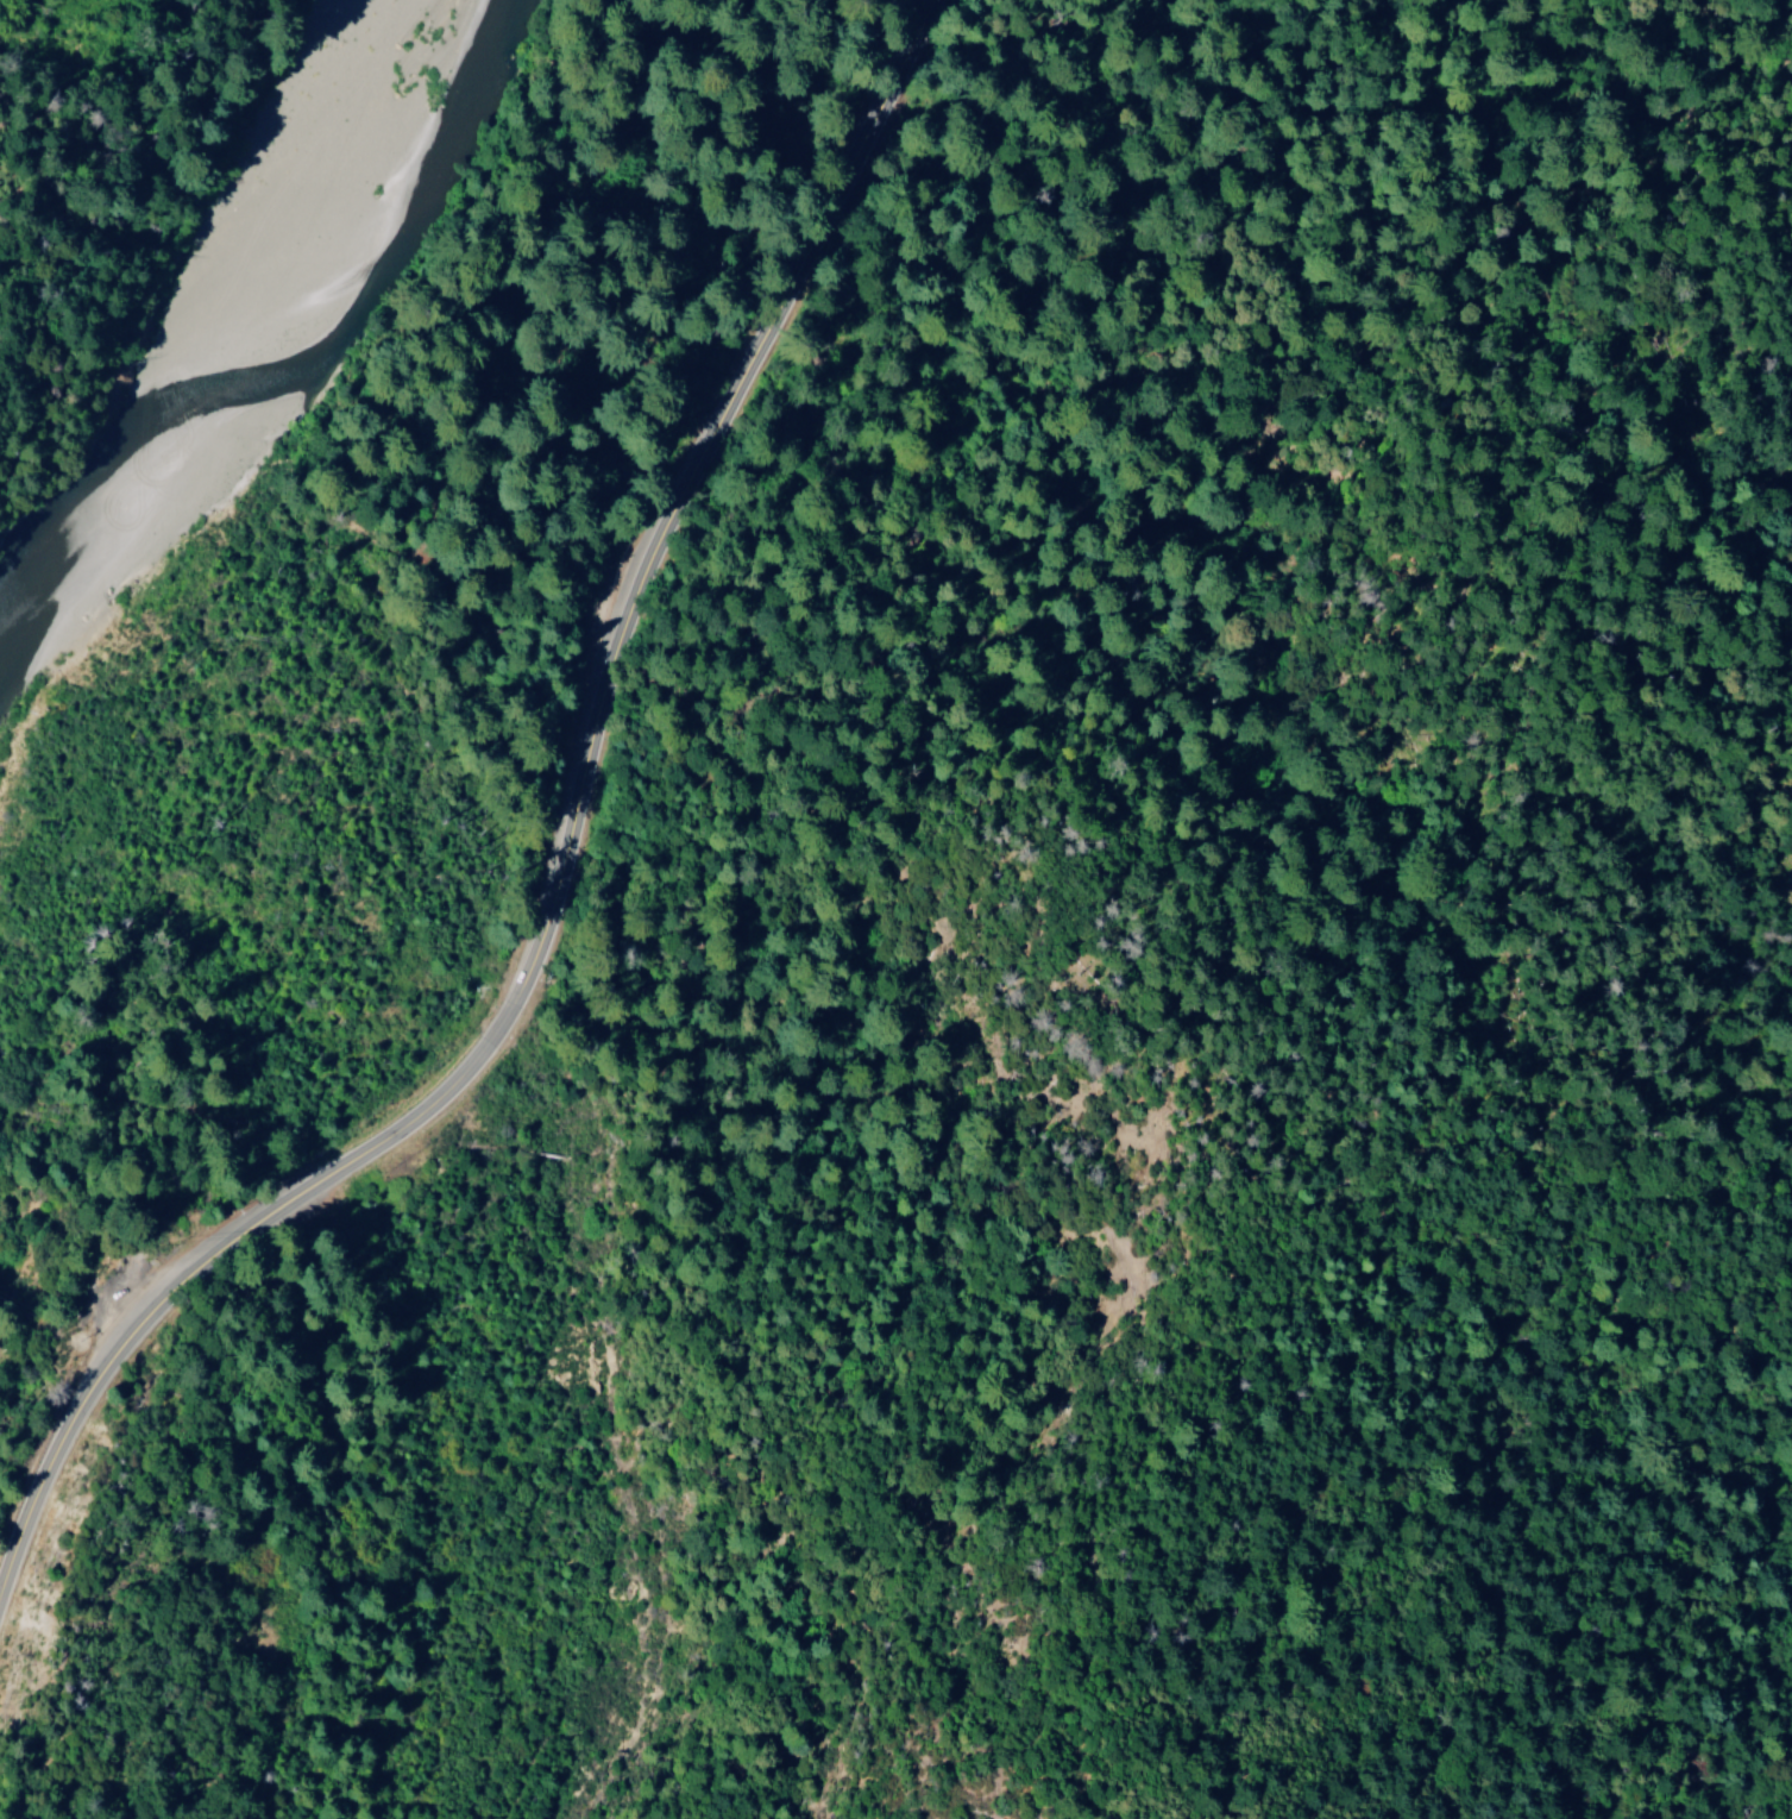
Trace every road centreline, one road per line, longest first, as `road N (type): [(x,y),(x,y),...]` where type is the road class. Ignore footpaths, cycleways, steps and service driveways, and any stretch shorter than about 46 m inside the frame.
road 1 (secondary): [(0,1618),(80,1393),(145,1293),(206,1244),(346,1177),(434,1116),(518,1015),(551,946),(617,633),(727,401),(840,200),(927,0)]

